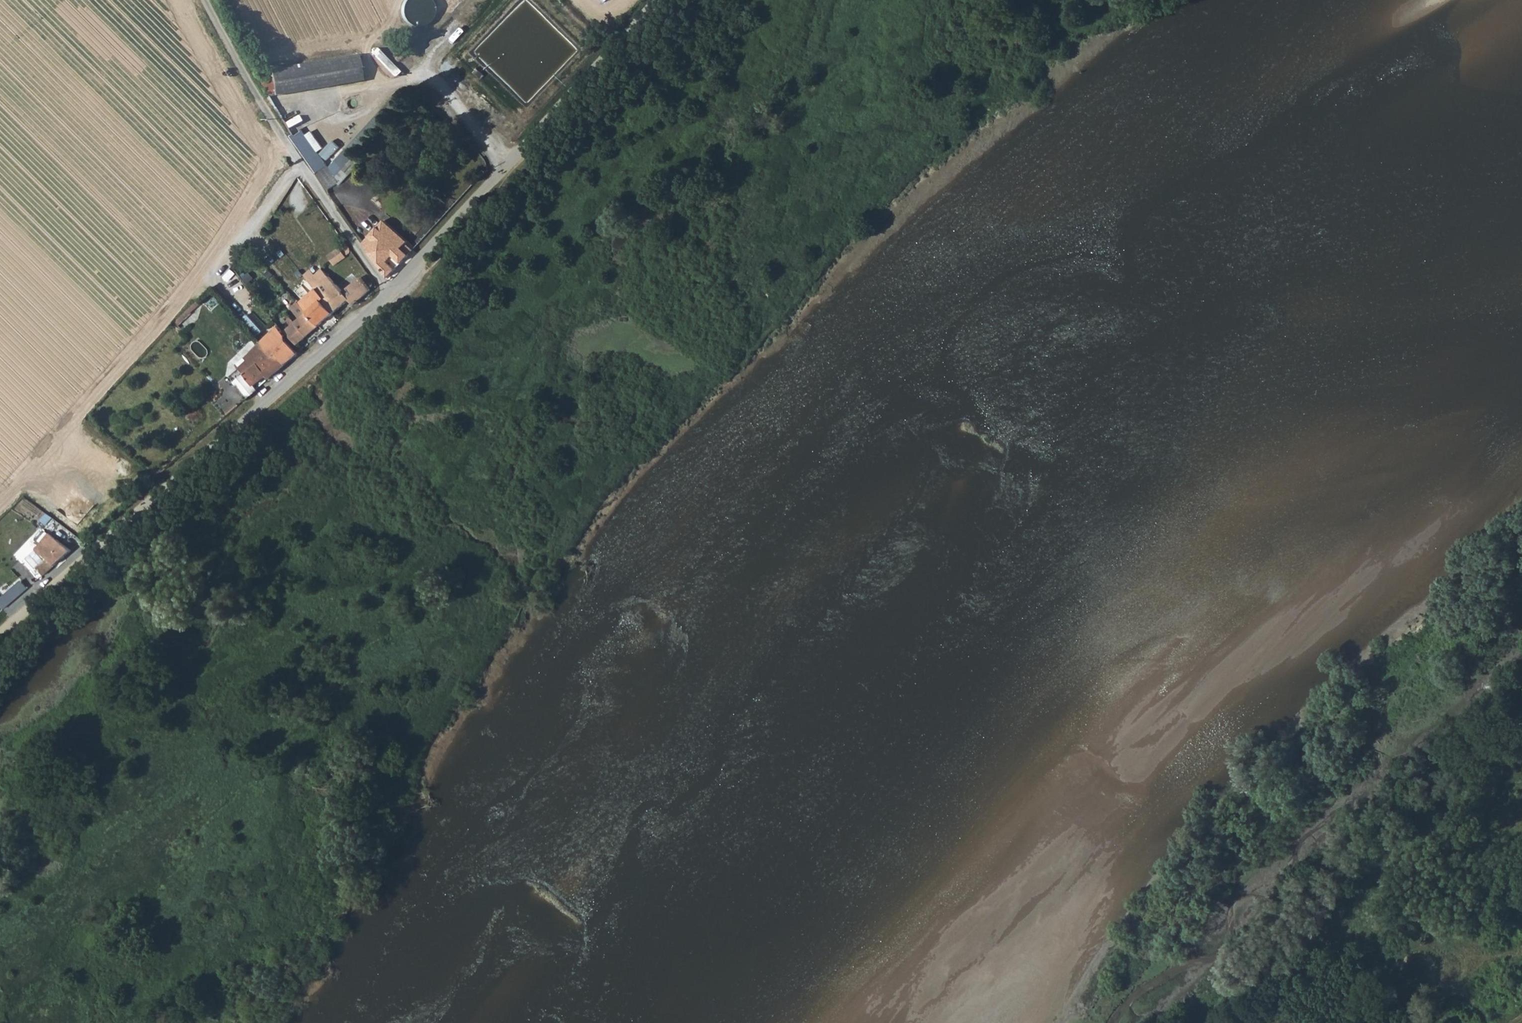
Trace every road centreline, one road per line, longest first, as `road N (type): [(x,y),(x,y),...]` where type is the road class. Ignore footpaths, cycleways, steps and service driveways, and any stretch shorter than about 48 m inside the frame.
road 1 (unclassified): [(392,292),(658,0)]
road 2 (unclassified): [(210,0),(298,165),(392,292)]
road 3 (track): [(0,633),(247,417)]
road 4 (unclassified): [(247,417),(392,292)]

